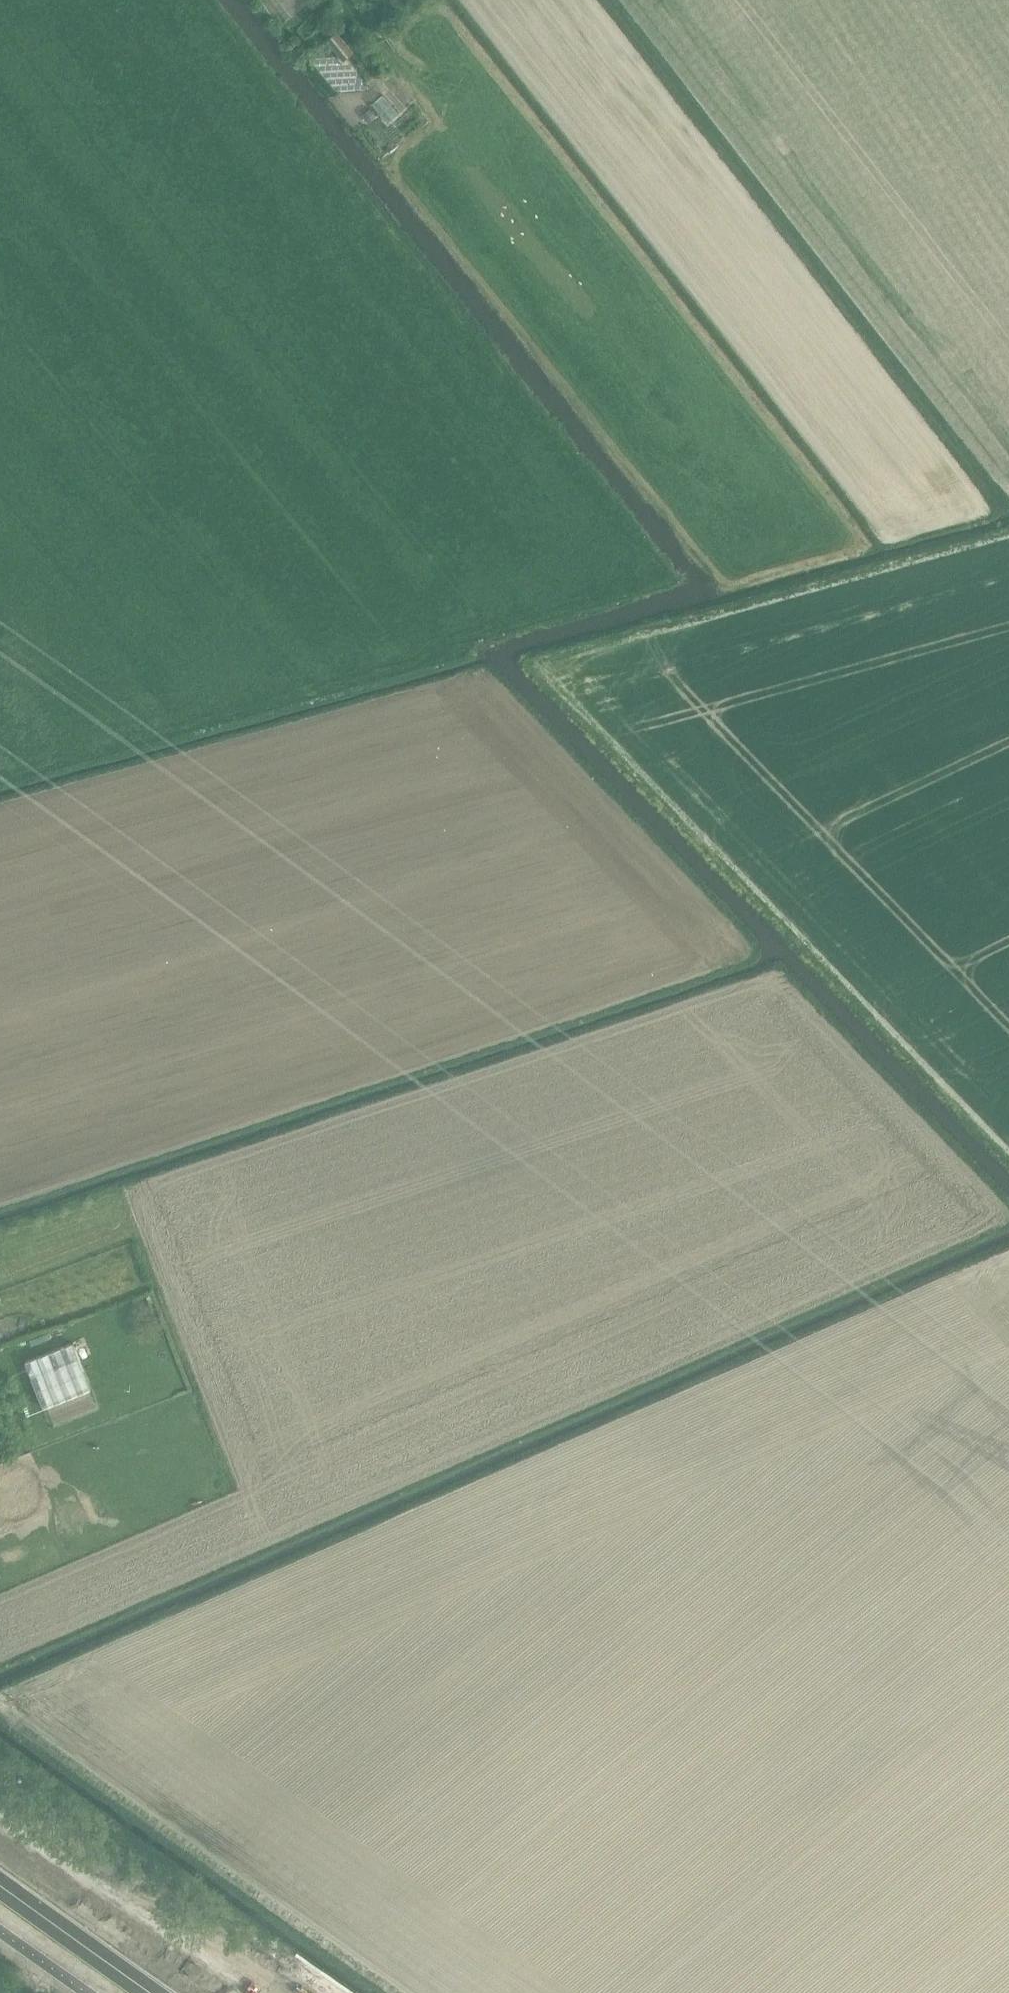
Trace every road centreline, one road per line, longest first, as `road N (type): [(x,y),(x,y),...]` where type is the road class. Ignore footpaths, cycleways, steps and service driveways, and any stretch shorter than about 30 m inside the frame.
road 1 (primary): [(234,1992),(0,1832)]
road 2 (primary): [(0,1883),(145,1986)]

